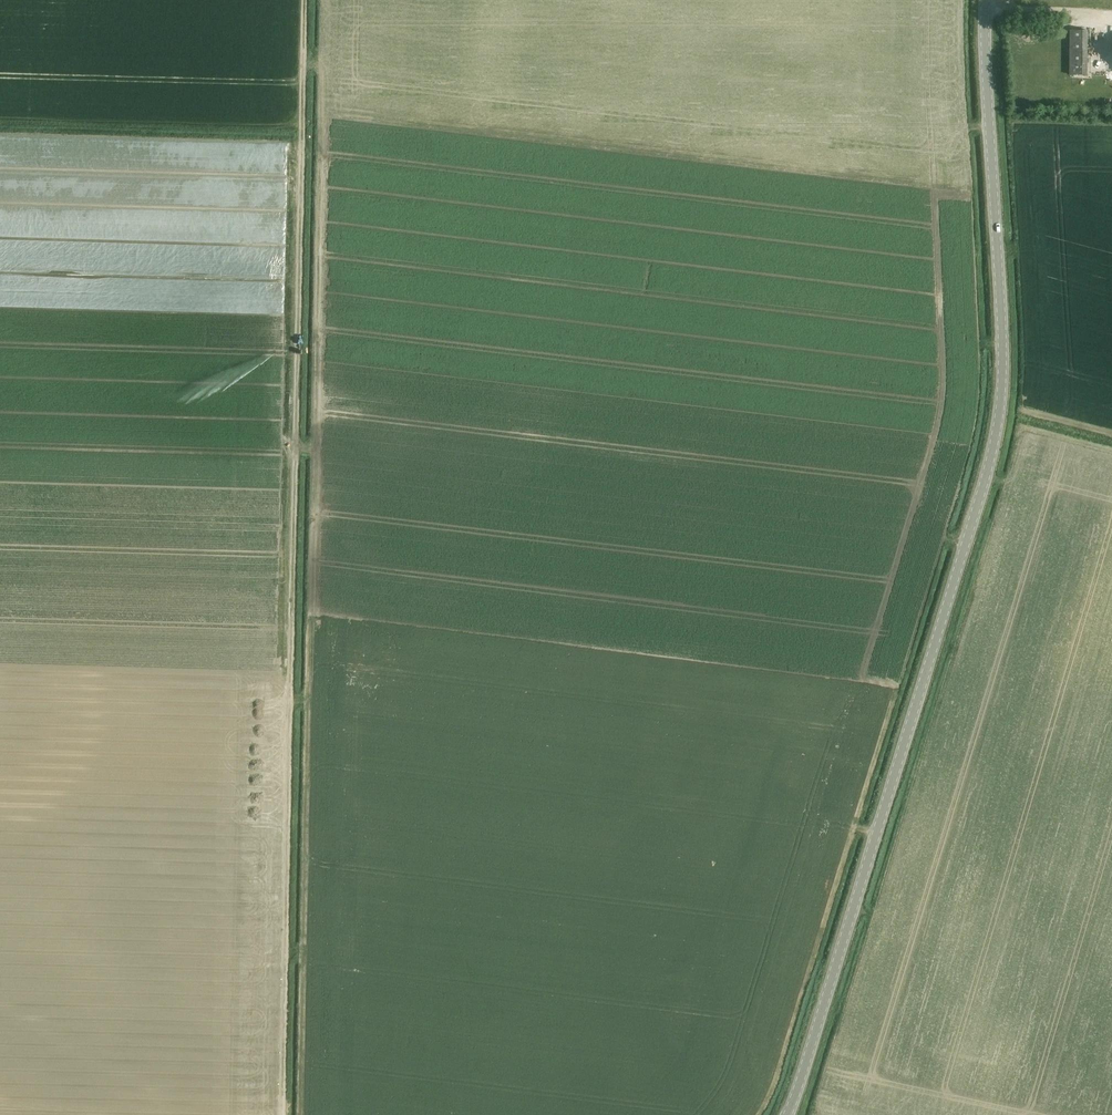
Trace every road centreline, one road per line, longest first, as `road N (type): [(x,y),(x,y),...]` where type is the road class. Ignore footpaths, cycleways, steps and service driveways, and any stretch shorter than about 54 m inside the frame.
road 1 (tertiary): [(788,1114),(1001,418),(987,0)]
road 2 (track): [(305,0),(281,1114)]

